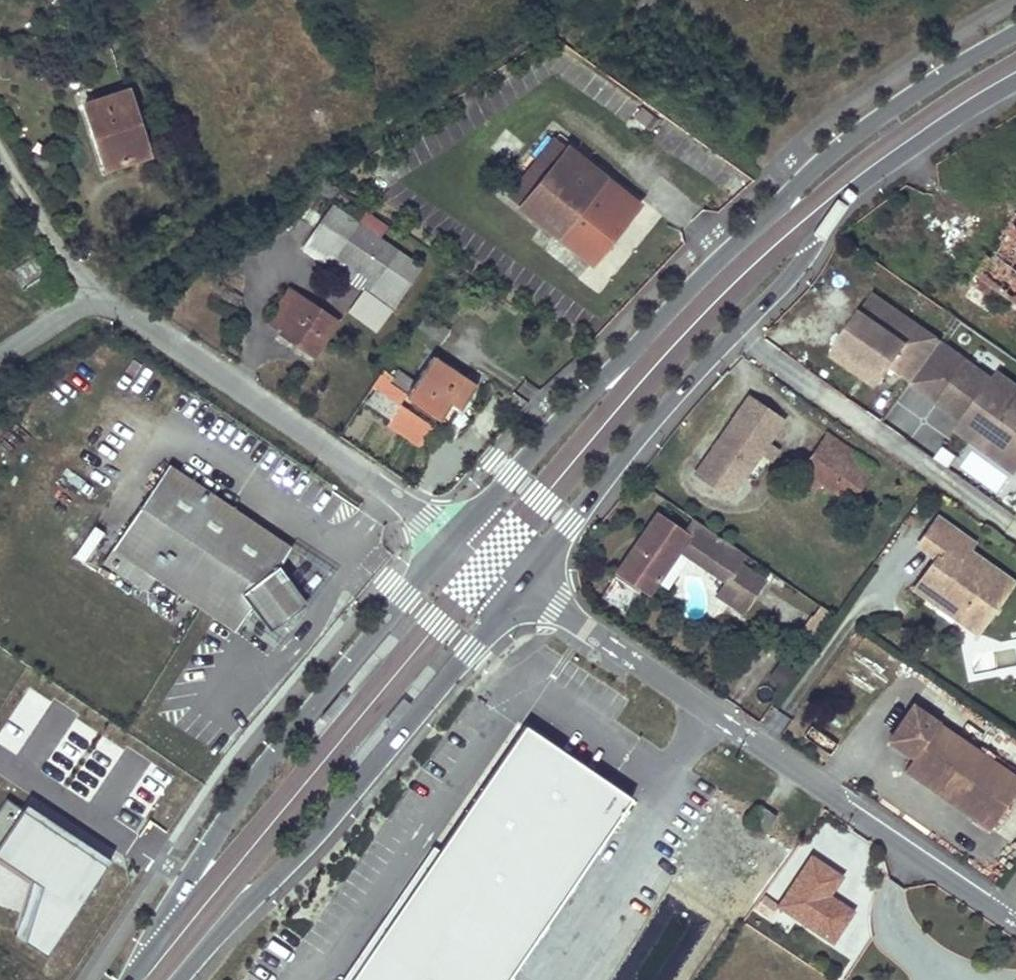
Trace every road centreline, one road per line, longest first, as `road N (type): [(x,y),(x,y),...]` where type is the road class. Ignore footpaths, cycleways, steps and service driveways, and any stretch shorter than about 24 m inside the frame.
road 1 (secondary): [(1015,35),(822,161),(458,539)]
road 2 (secondary): [(523,582),(632,445),(797,267),(822,217),(1015,83)]
road 3 (secondary): [(458,539),(216,832),(161,943),(130,979)]
road 4 (residential): [(0,356),(98,301),(143,319),(458,539)]
road 5 (secondary): [(183,979),(333,816),(523,582)]
road 6 (residential): [(715,712),(1015,916)]
road 7 (residential): [(540,979),(715,712)]
road 8 (residential): [(523,582),(715,712)]

